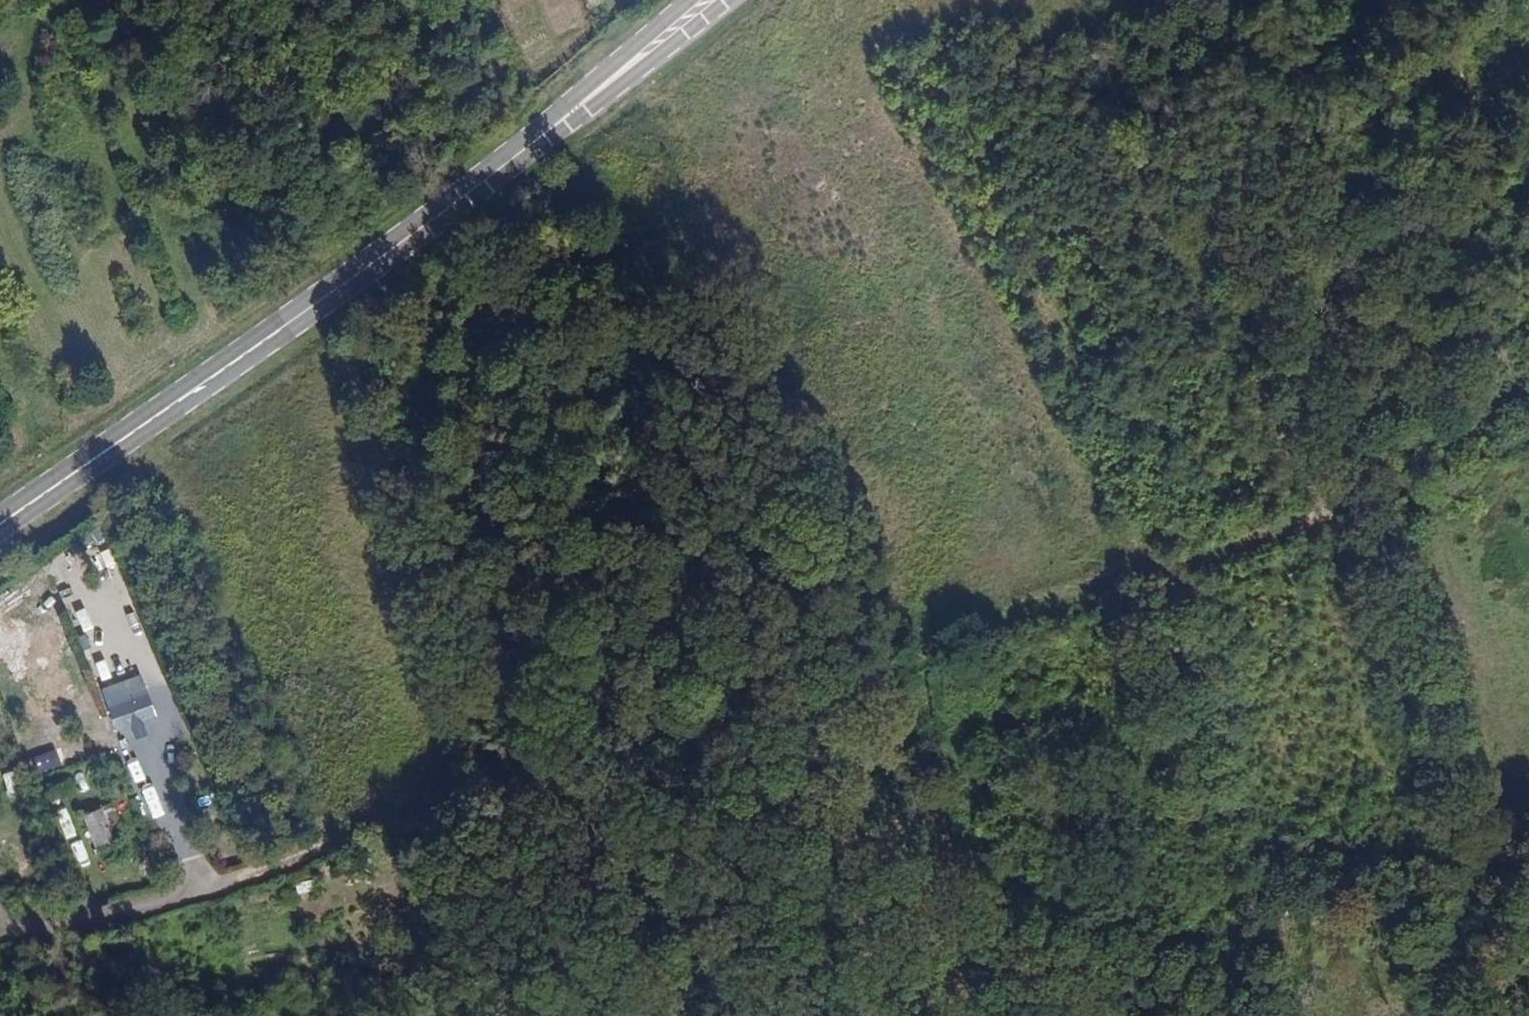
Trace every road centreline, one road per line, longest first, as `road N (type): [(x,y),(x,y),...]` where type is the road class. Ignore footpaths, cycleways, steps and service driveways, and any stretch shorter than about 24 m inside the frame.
road 1 (secondary): [(702,0),(406,237),(0,521)]

